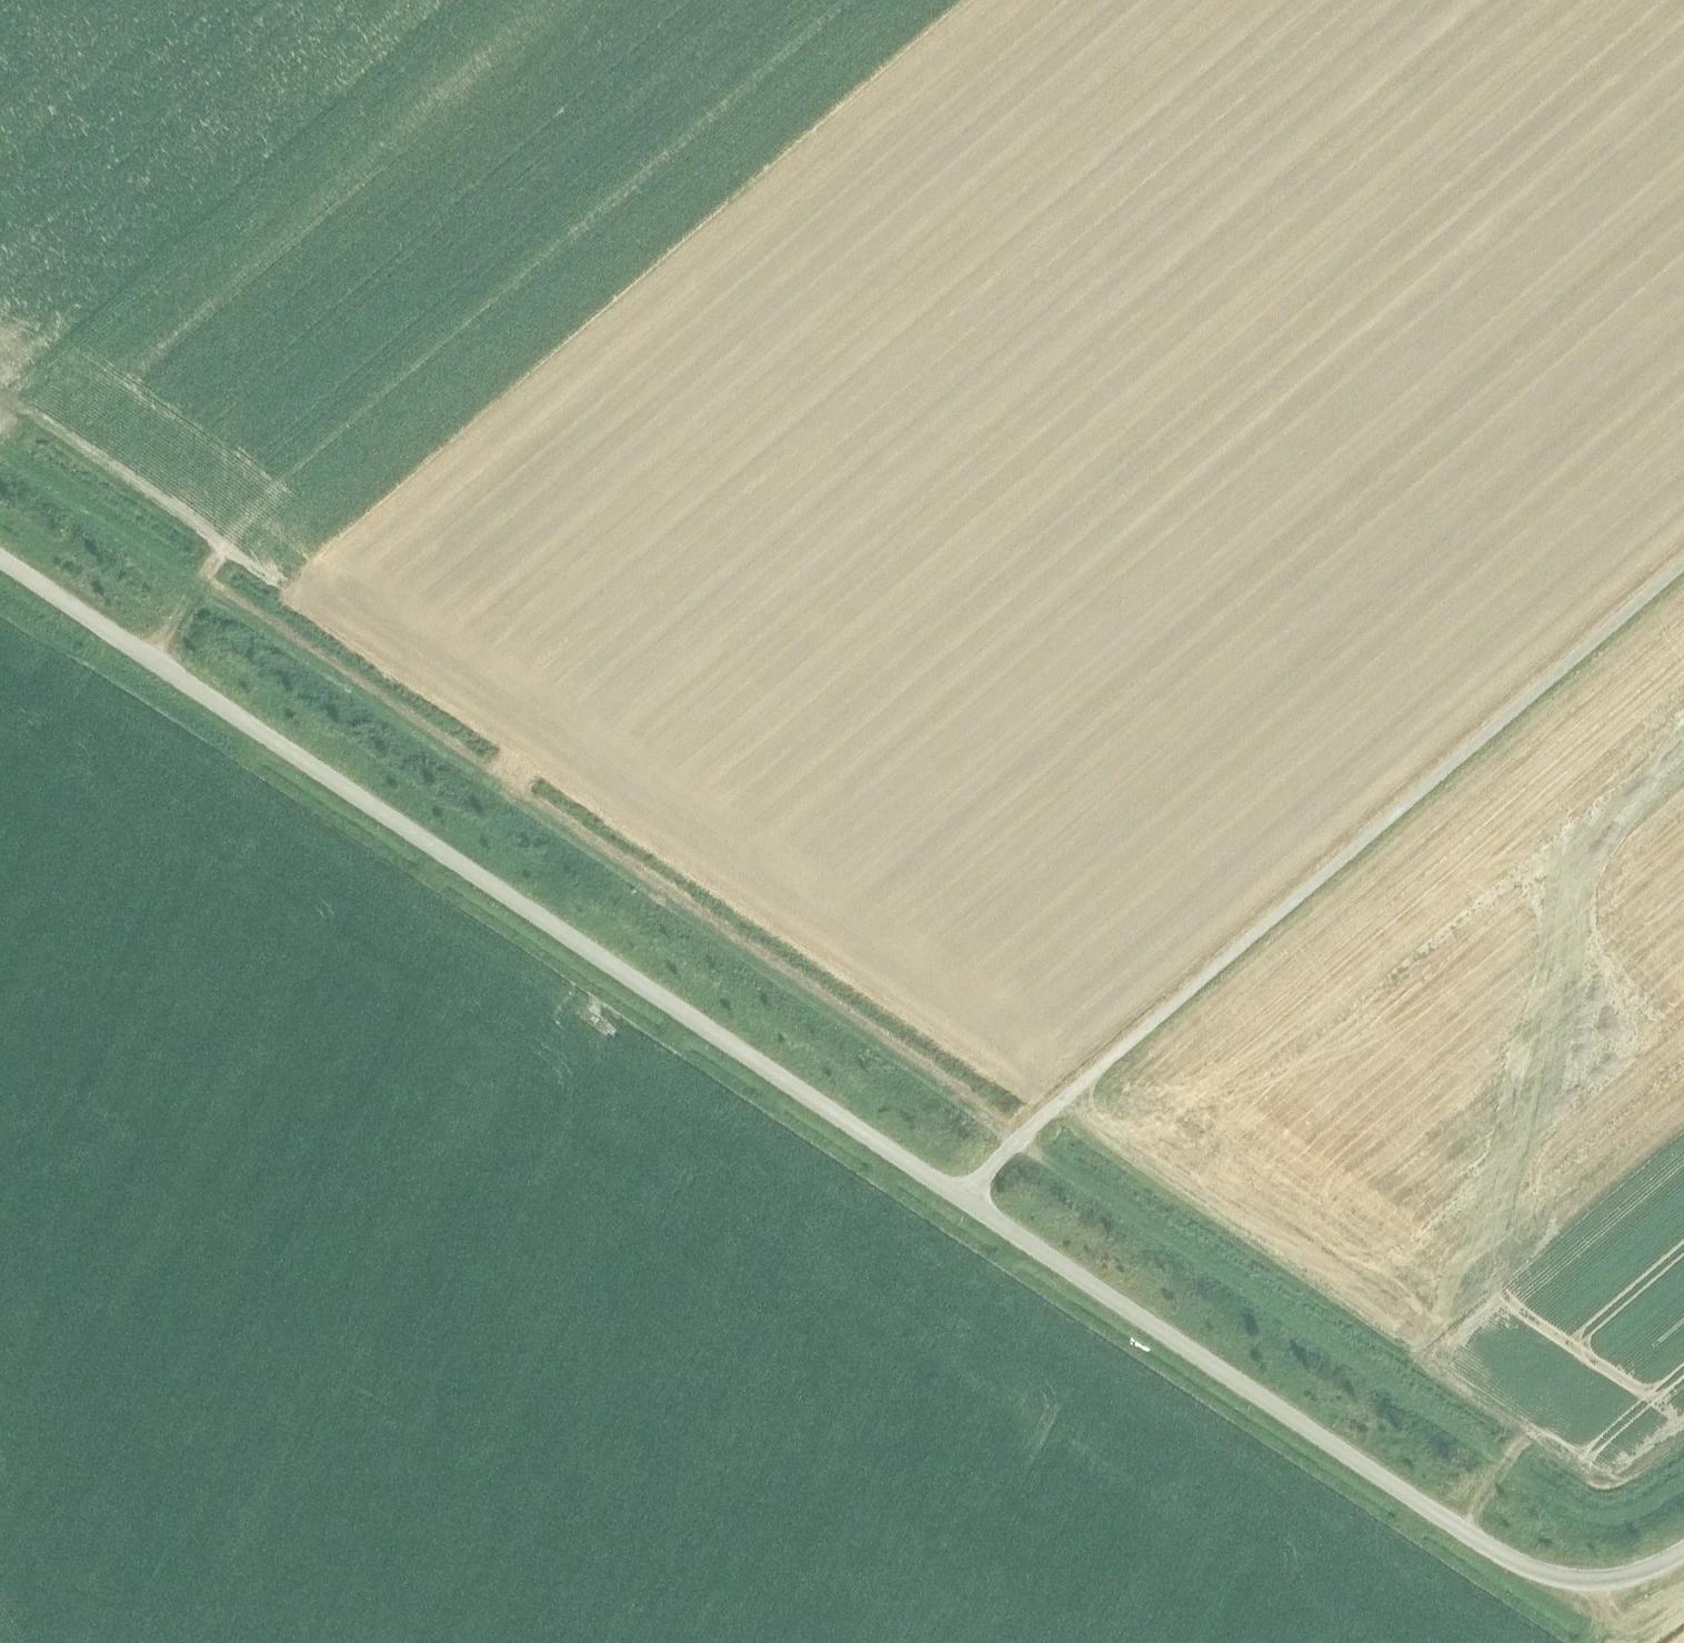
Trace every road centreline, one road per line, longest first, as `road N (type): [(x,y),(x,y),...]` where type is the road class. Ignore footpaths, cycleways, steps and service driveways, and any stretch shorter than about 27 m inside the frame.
road 1 (unclassified): [(964,1196),(0,557)]
road 2 (unclassified): [(964,1196),(1683,548)]
road 3 (unclassified): [(1683,1549),(1615,1578),(1568,1580),(1509,1562),(964,1196)]

